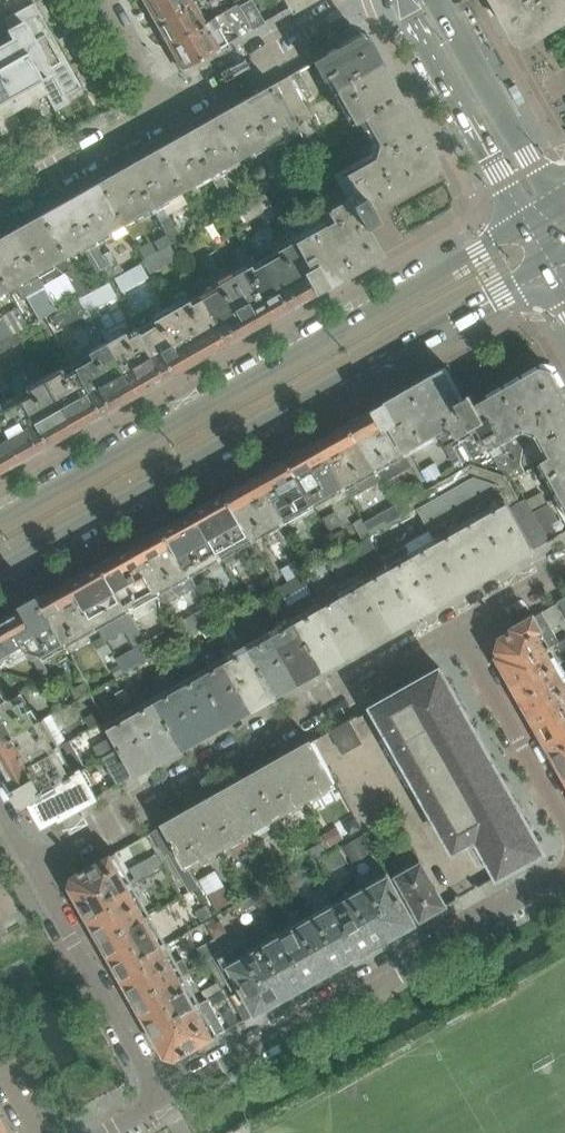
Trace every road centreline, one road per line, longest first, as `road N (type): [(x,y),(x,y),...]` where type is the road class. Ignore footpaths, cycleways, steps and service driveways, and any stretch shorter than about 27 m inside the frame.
road 1 (tertiary): [(0,570),(544,265)]
road 2 (tertiary): [(519,222),(0,519)]
road 3 (residential): [(31,868),(454,626)]
road 4 (residential): [(163,1100),(564,873)]
road 5 (residential): [(163,1100),(31,868)]
road 6 (secondary): [(399,0),(519,222)]
road 7 (secondary): [(552,201),(431,0)]
road 8 (residential): [(163,113),(364,0)]
road 9 (residential): [(564,821),(454,626)]
road 10 (residential): [(0,205),(163,113)]
road 11 (residential): [(163,113),(99,0)]
road 12 (residential): [(564,564),(454,626)]

